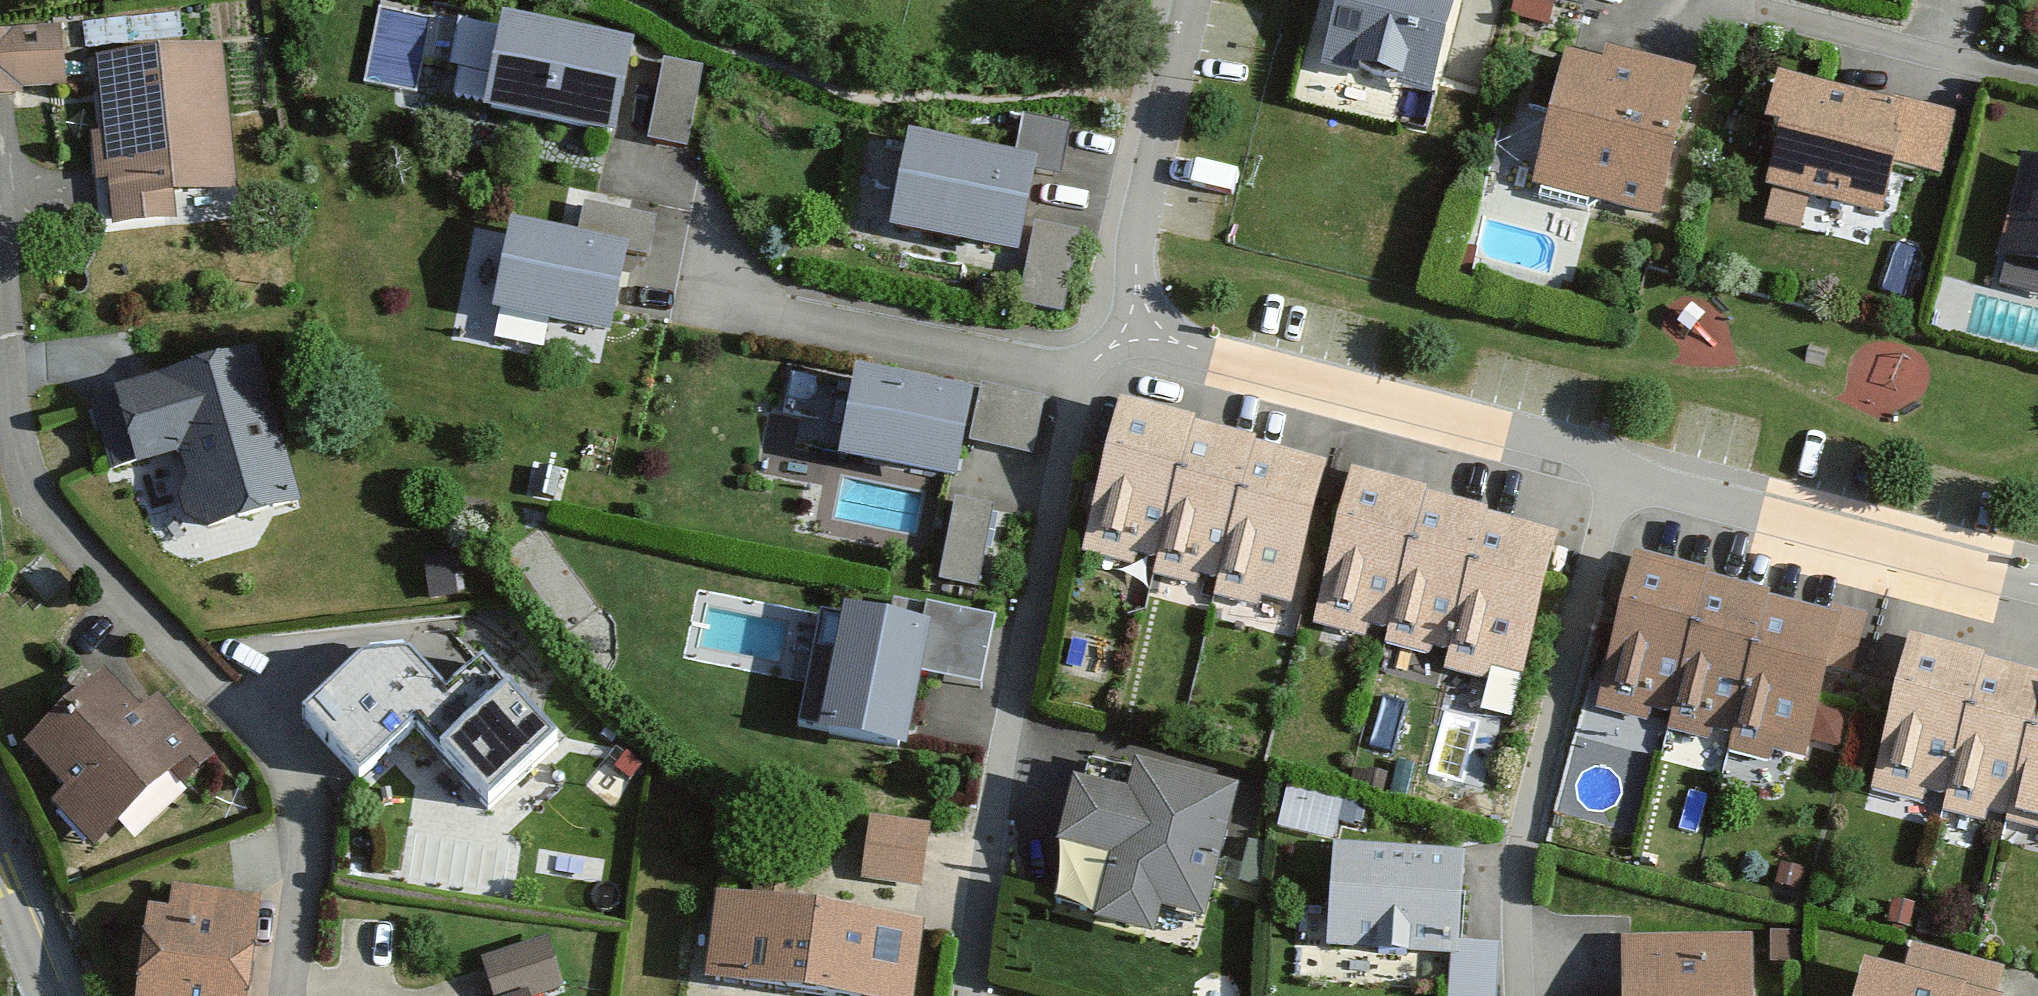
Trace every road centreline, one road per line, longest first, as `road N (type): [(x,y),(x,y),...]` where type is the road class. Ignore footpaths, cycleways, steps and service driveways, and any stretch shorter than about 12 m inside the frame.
road 1 (residential): [(965,995),(1001,753),(1079,379)]
road 2 (residential): [(1521,995),(1520,847),(1620,472)]
road 3 (residential): [(1620,472),(1569,449),(1207,359),(1137,333)]
road 4 (residential): [(2037,586),(1620,472)]
road 5 (residential): [(1079,379),(747,308)]
road 6 (residential): [(1137,333),(1137,264),(1191,0)]
road 7 (residential): [(0,868),(48,995)]

